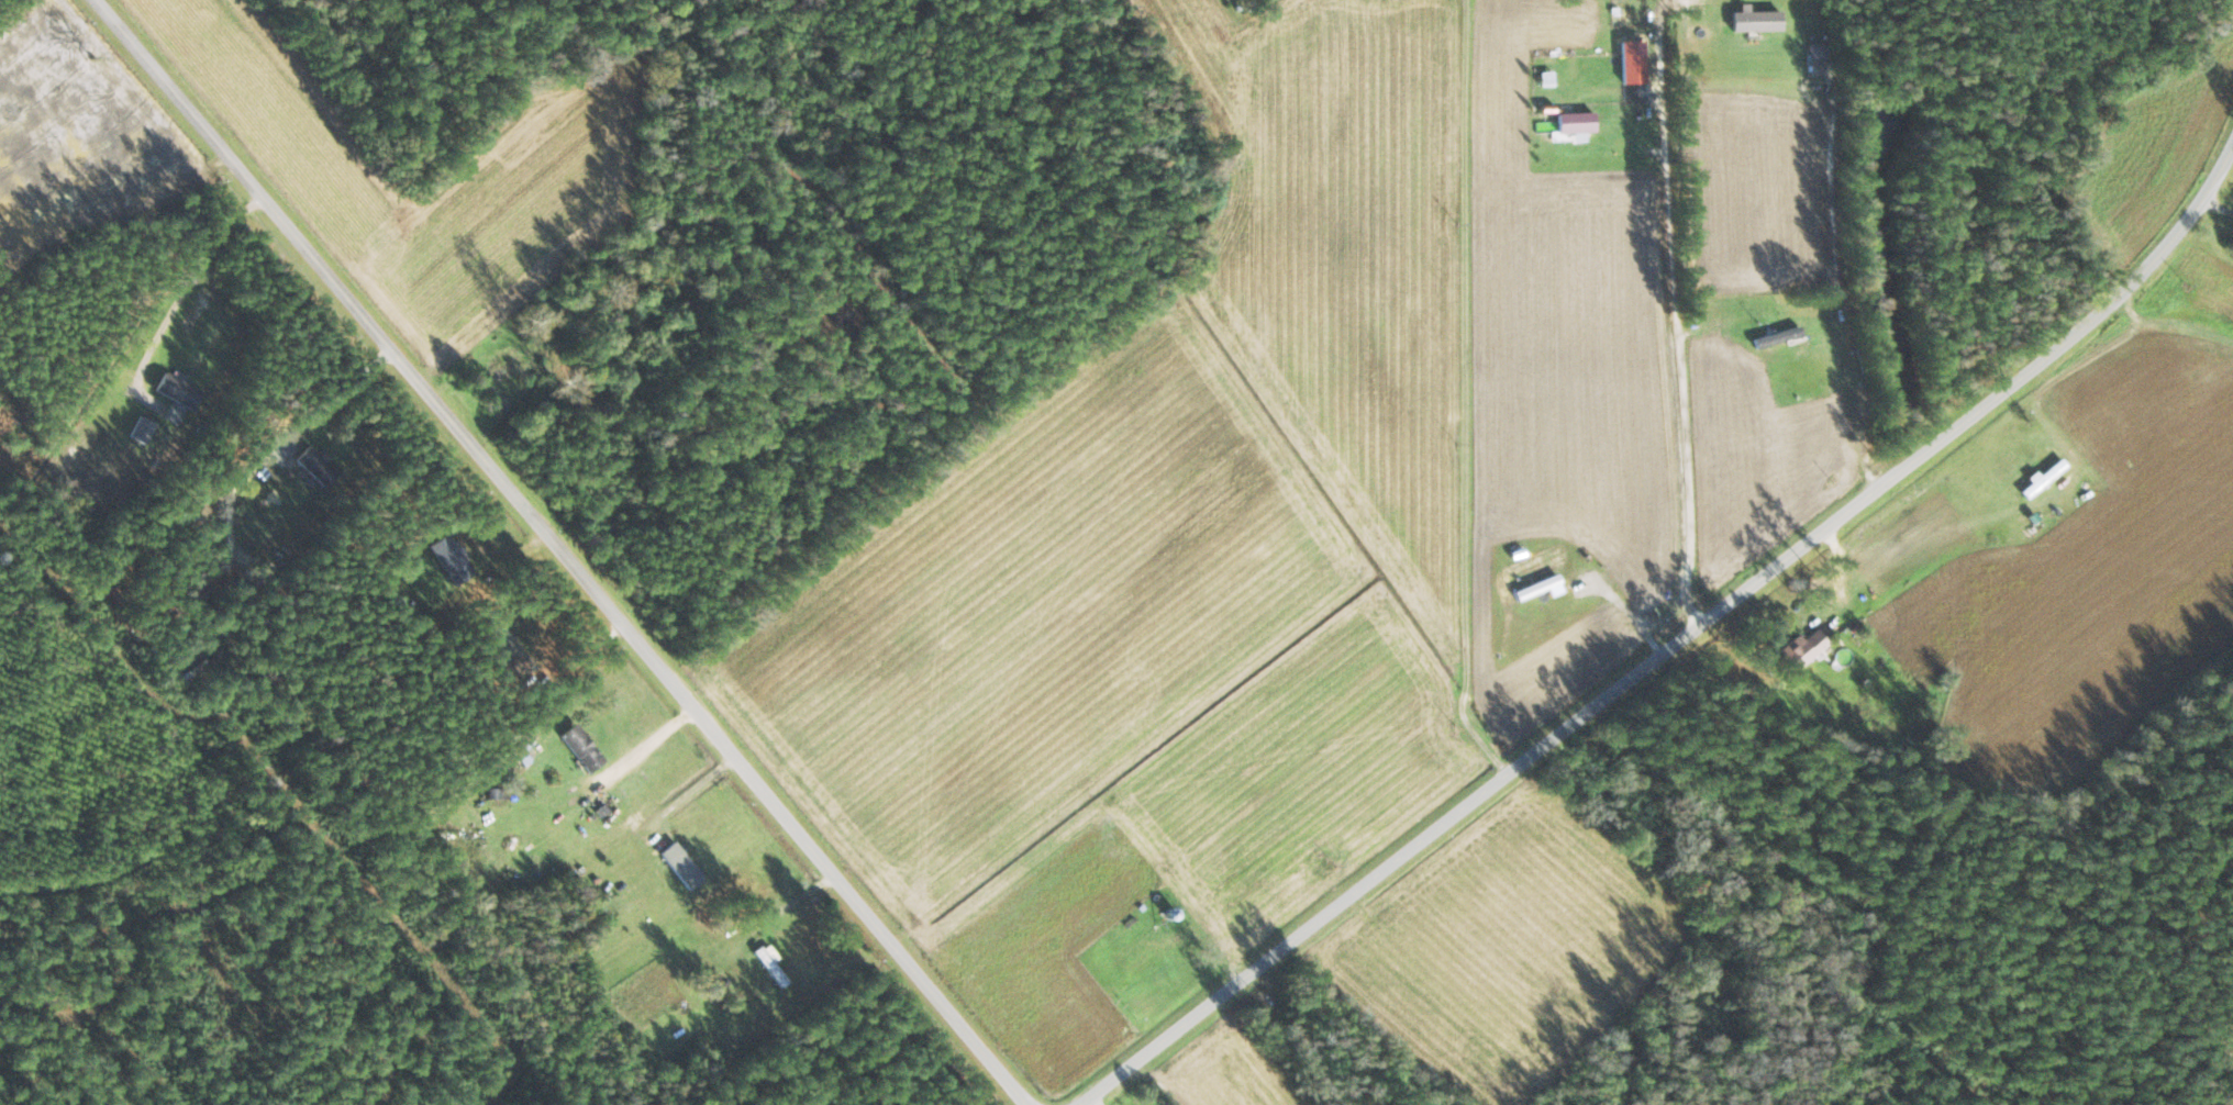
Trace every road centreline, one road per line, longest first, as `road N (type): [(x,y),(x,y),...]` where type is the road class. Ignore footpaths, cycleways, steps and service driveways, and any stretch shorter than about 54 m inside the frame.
road 1 (tertiary): [(1078,1104),(2084,328),(2177,234),(2212,189),(2232,143)]
road 2 (tertiary): [(1031,1104),(97,0)]

